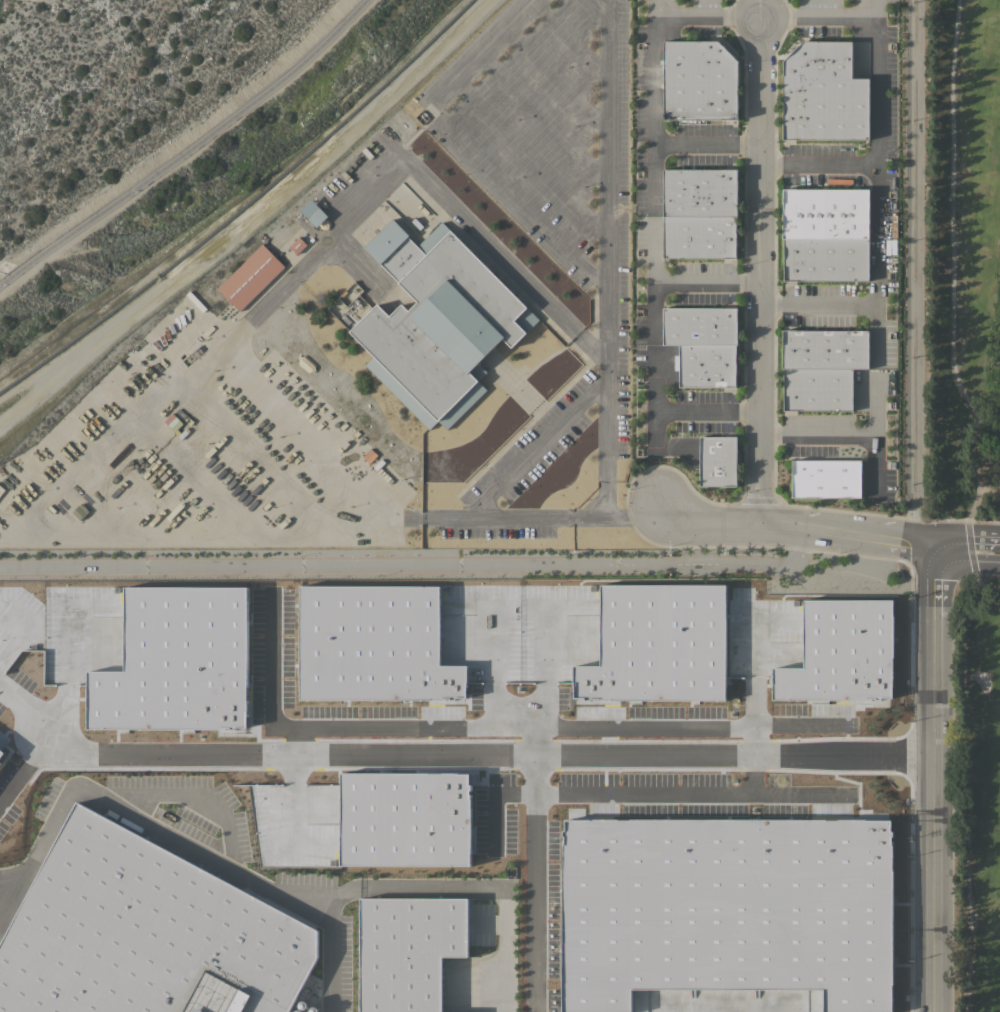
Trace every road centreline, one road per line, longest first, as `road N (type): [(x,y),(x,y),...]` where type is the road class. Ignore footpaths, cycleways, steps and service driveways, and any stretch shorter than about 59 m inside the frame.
road 1 (residential): [(927,546),(913,513),(914,0)]
road 2 (tertiary): [(932,1011),(927,546)]
road 3 (residential): [(663,506),(708,525),(927,546)]

